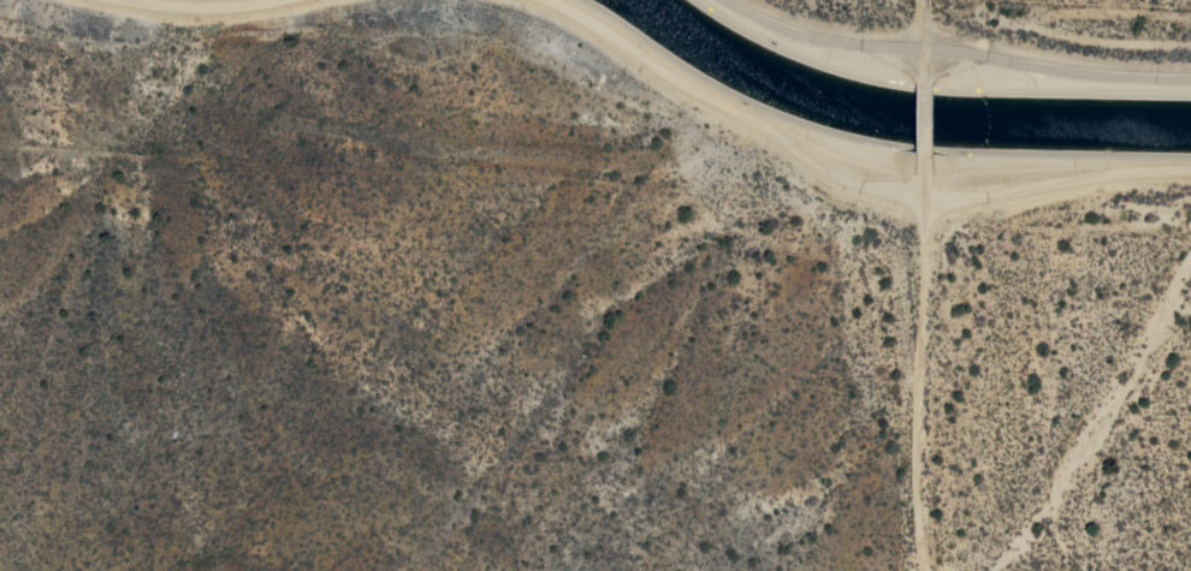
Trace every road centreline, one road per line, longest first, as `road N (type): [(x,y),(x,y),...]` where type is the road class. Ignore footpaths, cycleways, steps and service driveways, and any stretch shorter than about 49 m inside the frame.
road 1 (residential): [(923,174),(925,570)]

